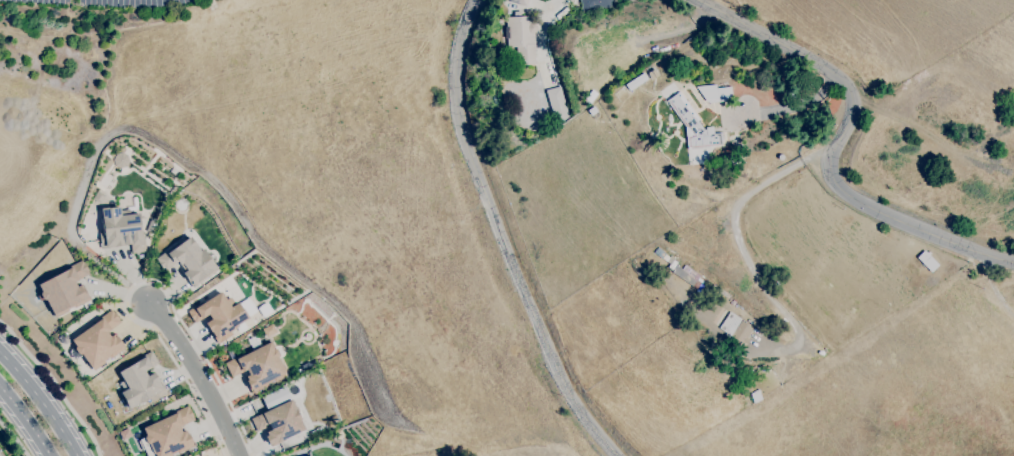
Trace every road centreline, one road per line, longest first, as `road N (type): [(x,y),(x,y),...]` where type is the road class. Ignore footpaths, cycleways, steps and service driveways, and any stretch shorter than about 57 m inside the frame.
road 1 (residential): [(616,455),(563,383),(463,138),(455,75),(476,0)]
road 2 (residential): [(695,0),(836,74),(861,104),(827,166),(845,199),(1013,265)]
road 3 (residential): [(148,303),(219,409),(240,455)]
road 4 (secondary): [(76,455),(0,353)]

